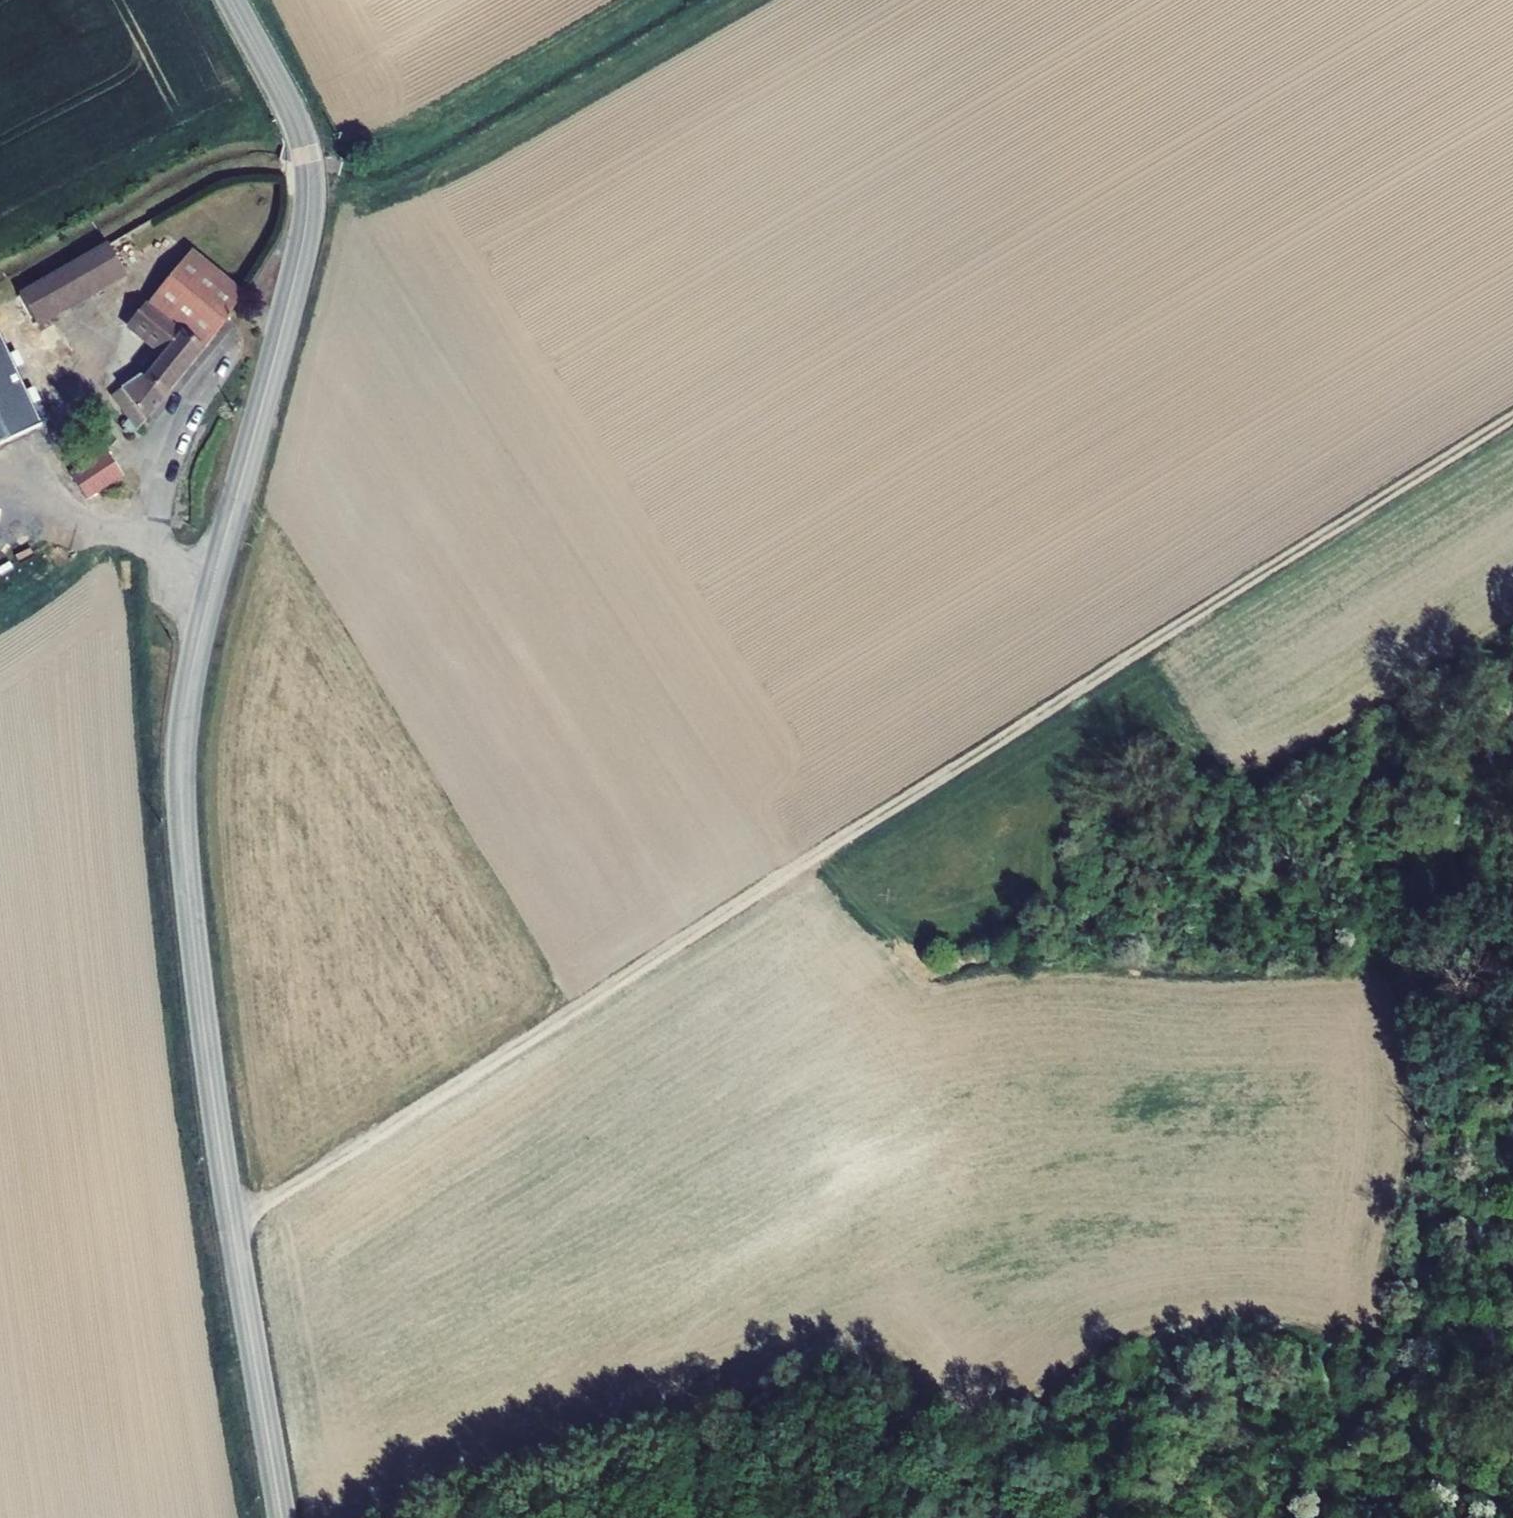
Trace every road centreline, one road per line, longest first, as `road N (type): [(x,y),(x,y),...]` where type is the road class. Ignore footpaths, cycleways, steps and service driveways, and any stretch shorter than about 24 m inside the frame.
road 1 (track): [(232,1223),(1512,425)]
road 2 (tertiary): [(282,1517),(225,1182),(186,878),(180,755),(199,639),(293,290),(309,163)]
road 3 (tertiary): [(232,0),(298,126),(309,163)]

